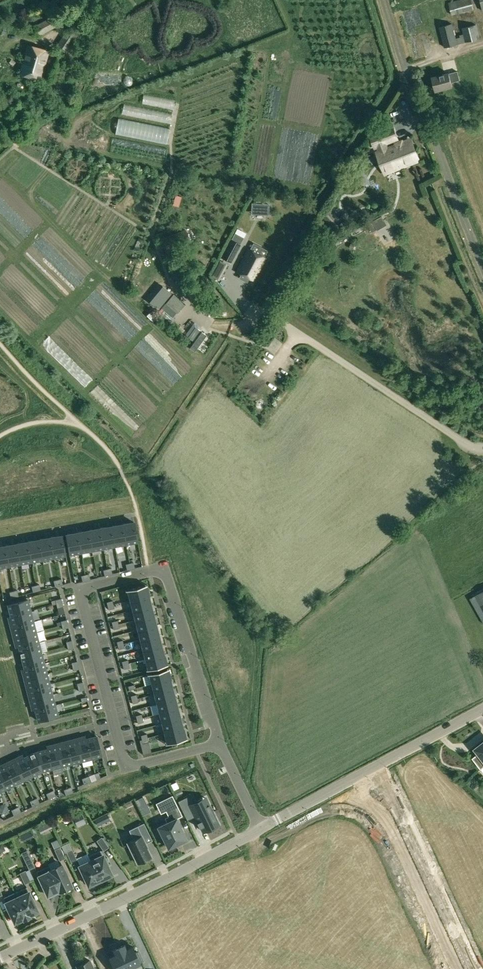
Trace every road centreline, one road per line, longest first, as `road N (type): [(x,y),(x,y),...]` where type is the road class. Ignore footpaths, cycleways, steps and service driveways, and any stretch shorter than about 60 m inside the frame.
road 1 (residential): [(218,743),(126,767),(81,590),(163,569),(213,726)]
road 2 (tertiary): [(0,958),(260,829)]
road 3 (unclassified): [(404,68),(482,262)]
road 4 (tertiary): [(457,968),(384,817),(355,796)]
road 5 (tertiary): [(355,796),(375,767),(482,709)]

